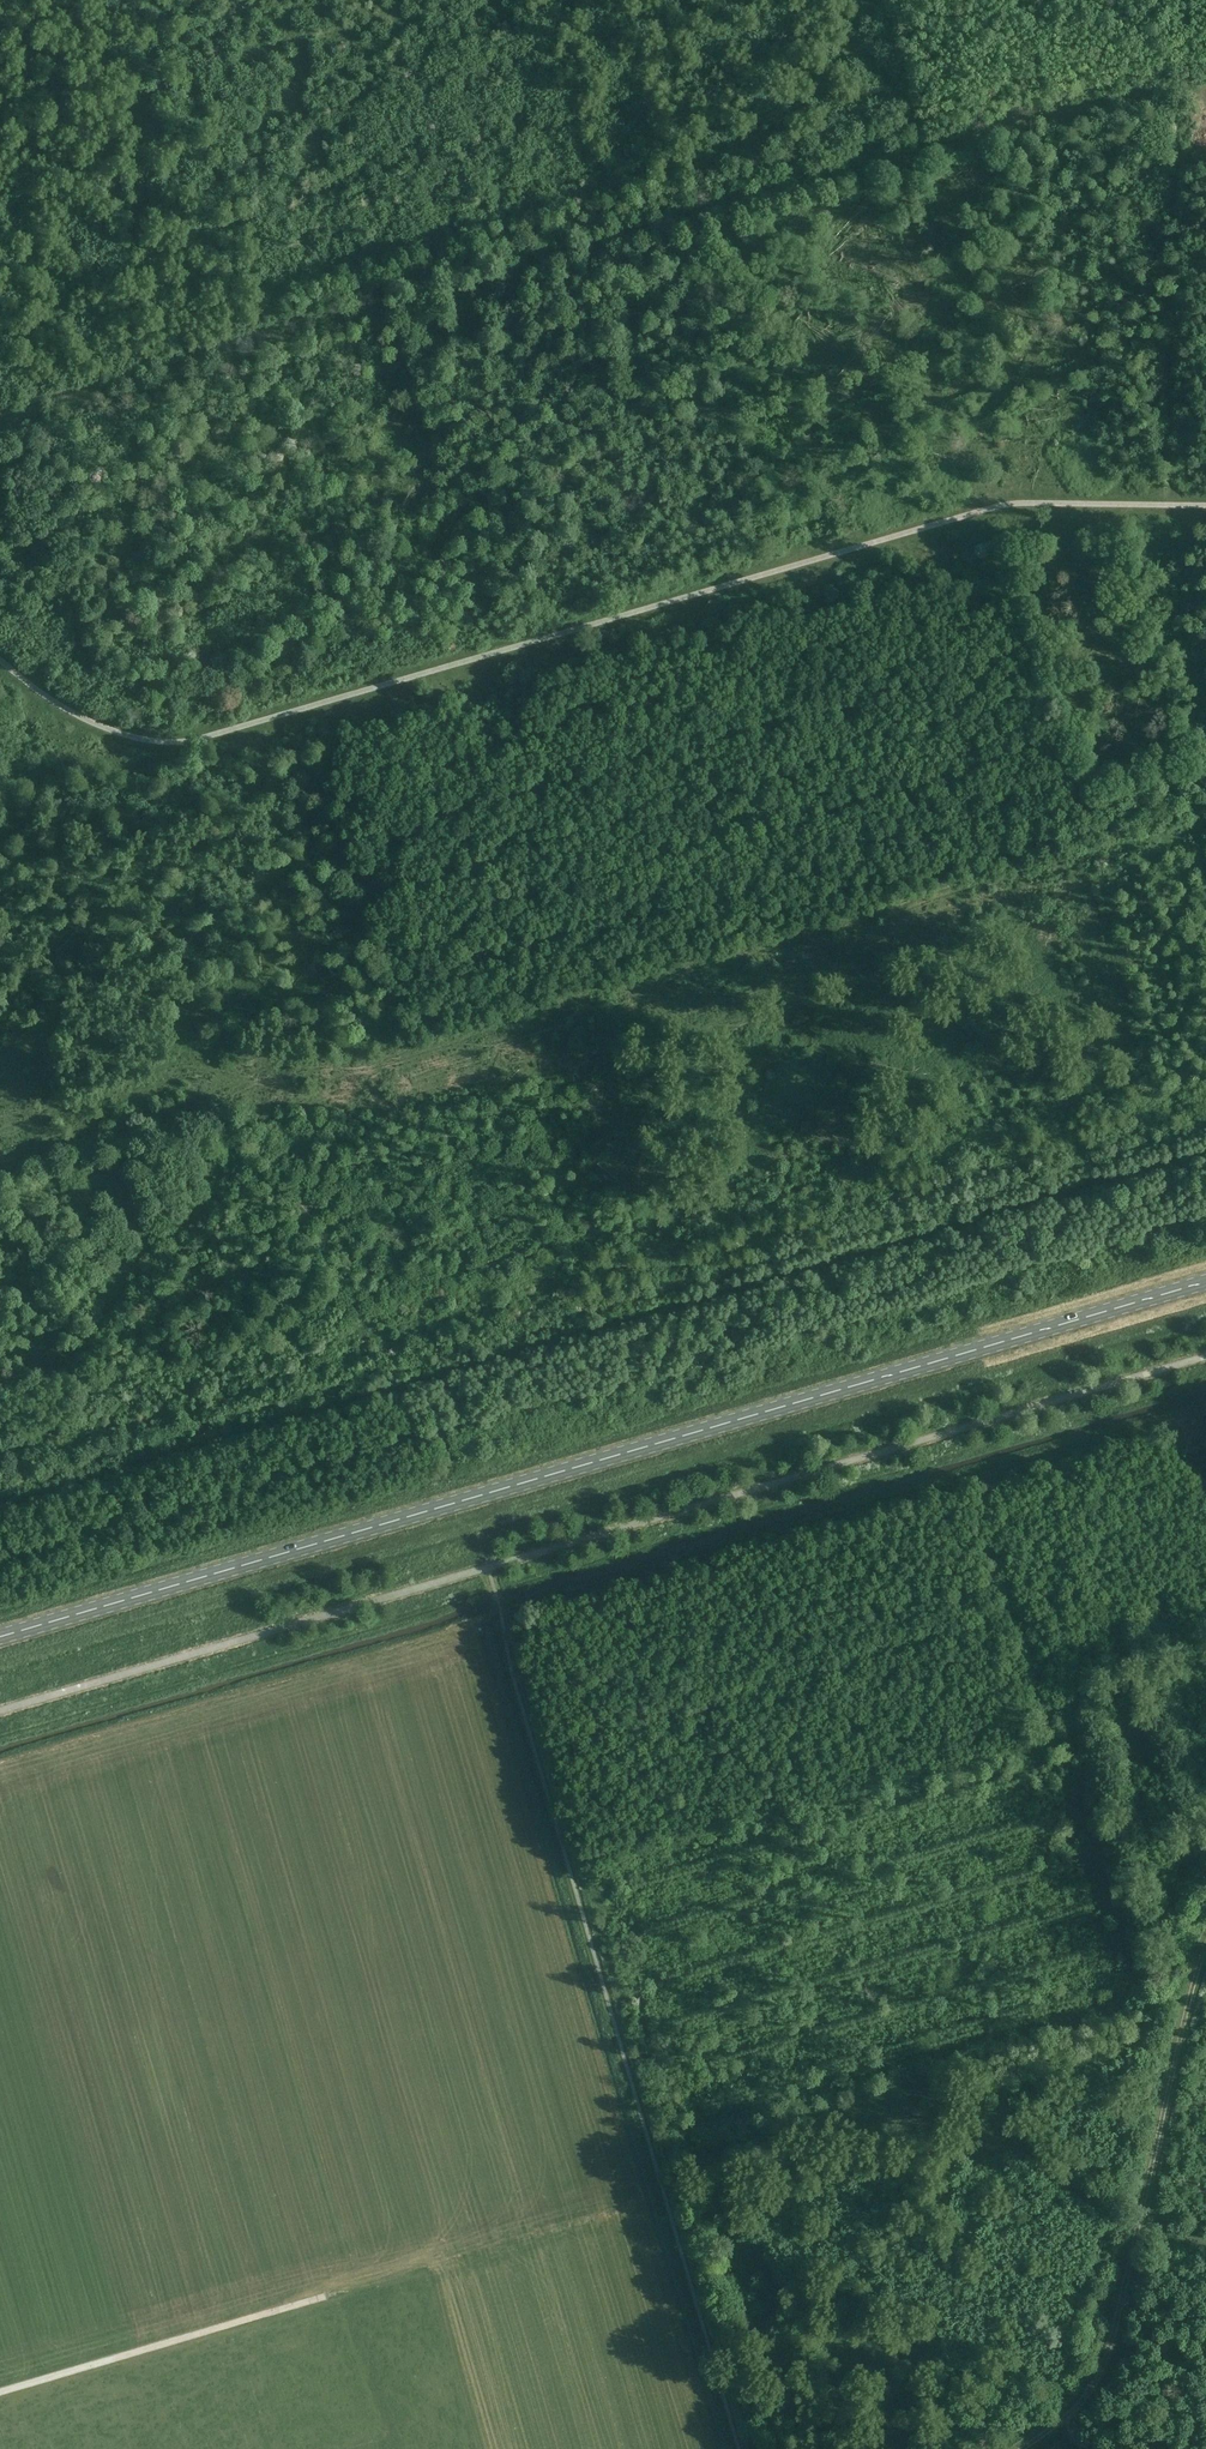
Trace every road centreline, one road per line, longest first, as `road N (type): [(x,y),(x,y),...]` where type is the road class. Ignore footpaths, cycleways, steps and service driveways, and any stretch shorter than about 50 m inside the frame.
road 1 (secondary): [(0,1632),(1205,1280)]
road 2 (track): [(1020,2448),(1102,2375),(1205,1946)]

